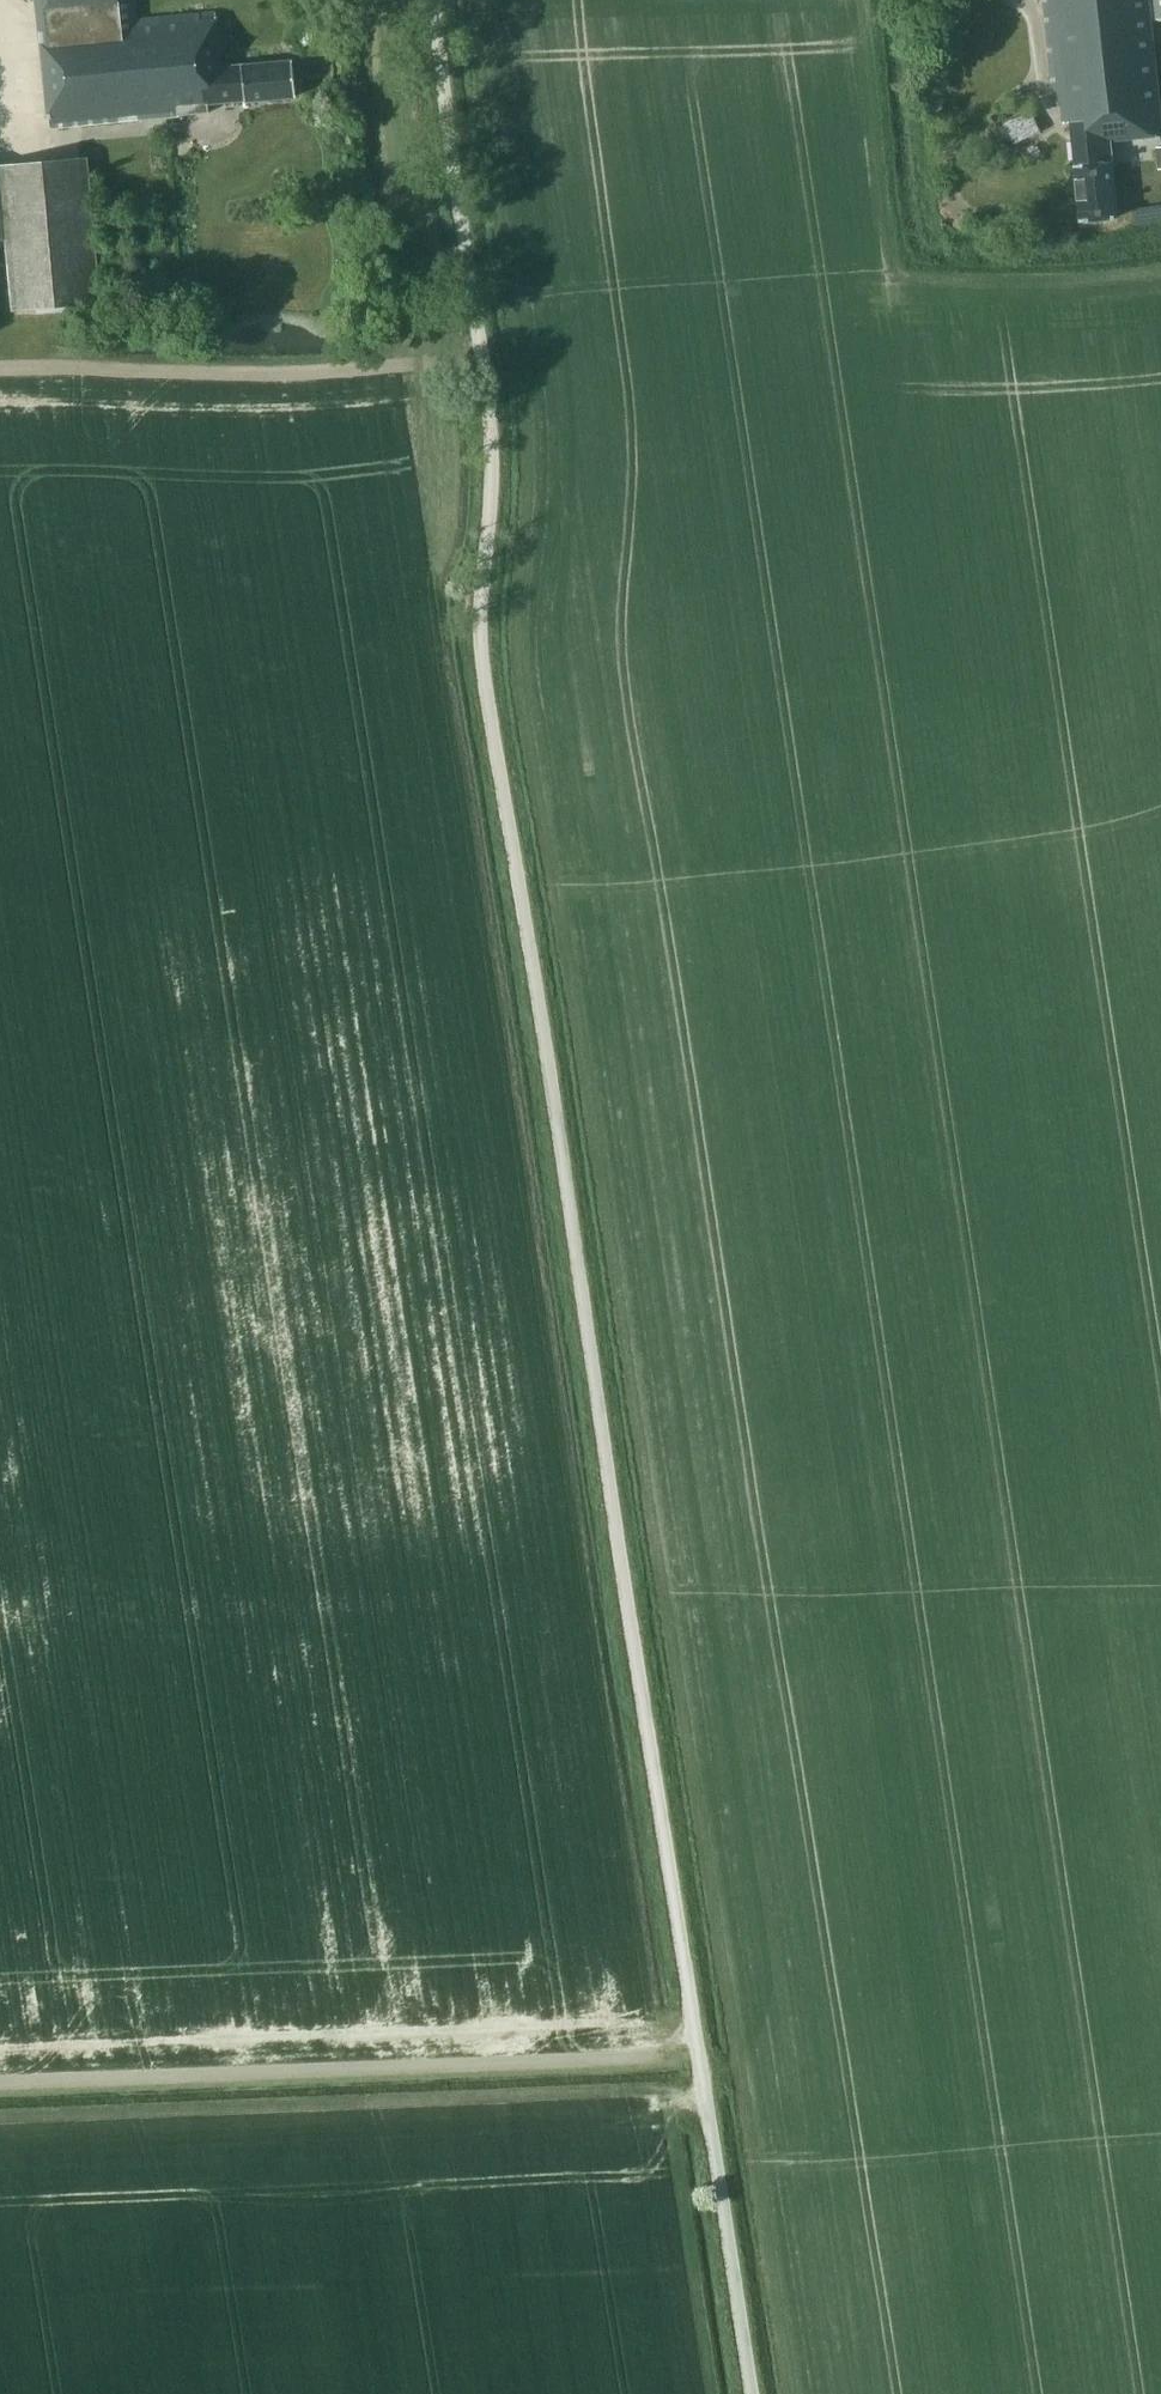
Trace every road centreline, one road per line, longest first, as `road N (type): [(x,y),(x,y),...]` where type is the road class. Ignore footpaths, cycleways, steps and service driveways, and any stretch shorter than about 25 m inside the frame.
road 1 (unclassified): [(753,2393),(483,671),(487,399),(437,0)]

